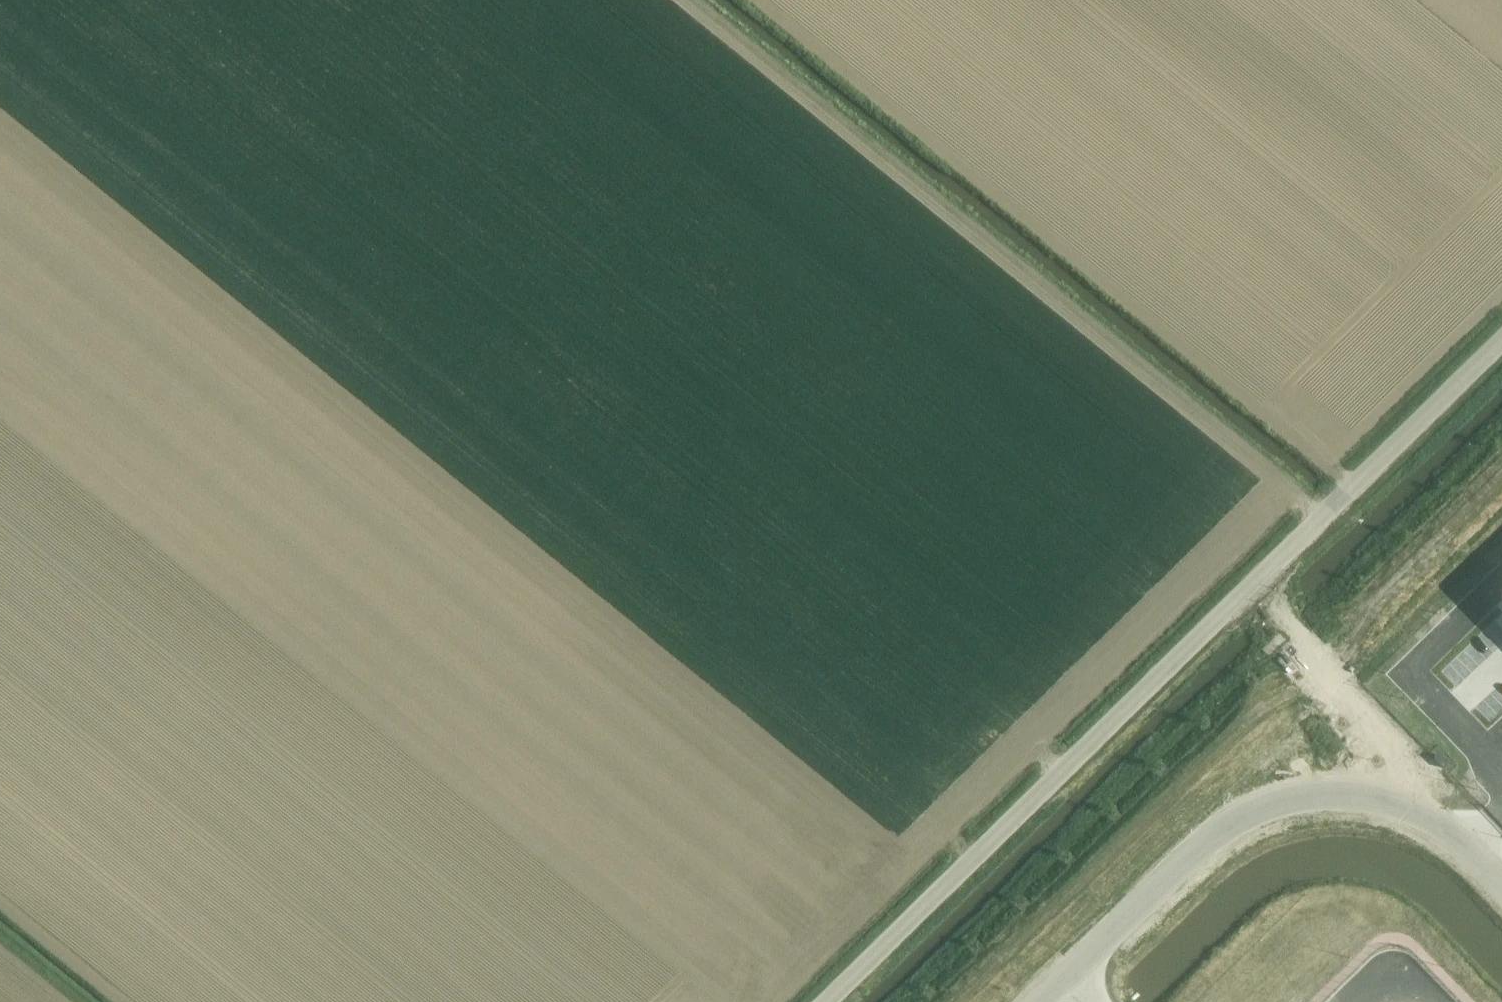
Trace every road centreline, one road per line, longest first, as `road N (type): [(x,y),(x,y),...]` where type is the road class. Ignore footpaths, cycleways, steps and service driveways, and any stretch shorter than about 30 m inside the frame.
road 1 (unclassified): [(827,1001),(1501,341)]
road 2 (tertiary): [(1039,1001),(1203,845),(1283,803),(1342,795),(1394,804),(1437,823),(1501,879)]

